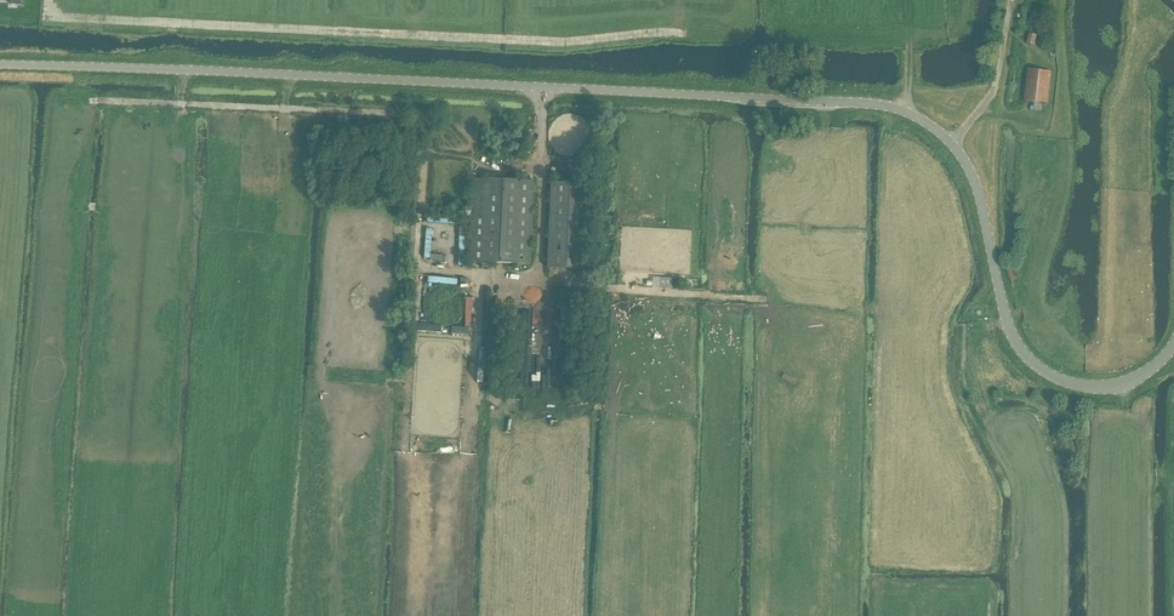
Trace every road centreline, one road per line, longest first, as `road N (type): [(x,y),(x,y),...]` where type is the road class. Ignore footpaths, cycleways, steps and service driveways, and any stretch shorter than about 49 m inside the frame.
road 1 (unclassified): [(1173,345),(1148,372),(1111,387),(1072,384),(1038,369),(1006,321),(969,169),(924,122),(877,105),(0,64)]

